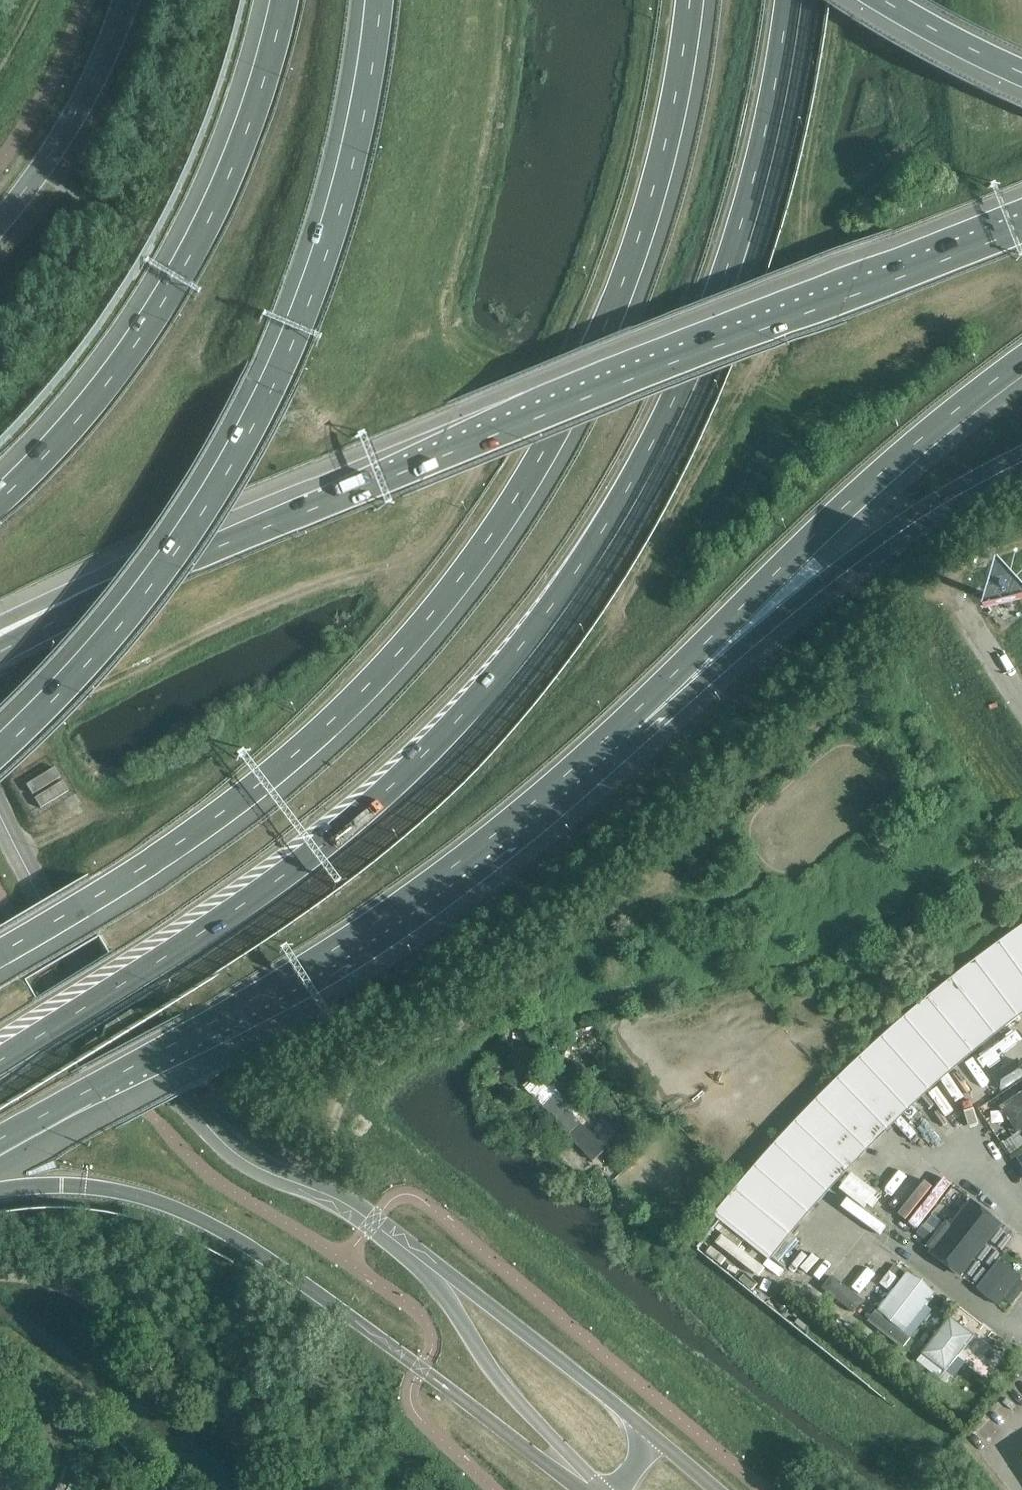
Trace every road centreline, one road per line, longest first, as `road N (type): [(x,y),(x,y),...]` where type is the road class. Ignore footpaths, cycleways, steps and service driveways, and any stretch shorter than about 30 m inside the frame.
road 1 (motorway): [(0,1063),(159,962),(339,832),(462,716),(532,634),(633,486),(733,268),(765,145),(788,0)]
road 2 (motorway): [(0,953),(262,782),(330,723),(463,575),(544,453),(603,333),(666,144),(690,0)]
road 3 (motorway): [(1021,229),(386,479),(95,603)]
road 4 (track): [(321,1192),(324,1151),(342,1096),(373,1065),(462,1029),(813,736),(847,671),(893,615),(929,596),(951,602),(972,635)]
road 5 (motorway): [(381,0),(344,200),(267,393),(154,580),(94,660),(0,755)]
road 6 (motorway): [(0,1138),(375,922),(497,833),(628,720)]
road 7 (motorway): [(287,0),(268,78),(212,227),(118,377),(0,502)]
road 8 (motorway): [(628,720),(851,501),(1021,361)]
road 9 (motorway): [(628,720),(912,514),(1021,456)]
road 10 (motorway): [(867,0),(1021,79)]

